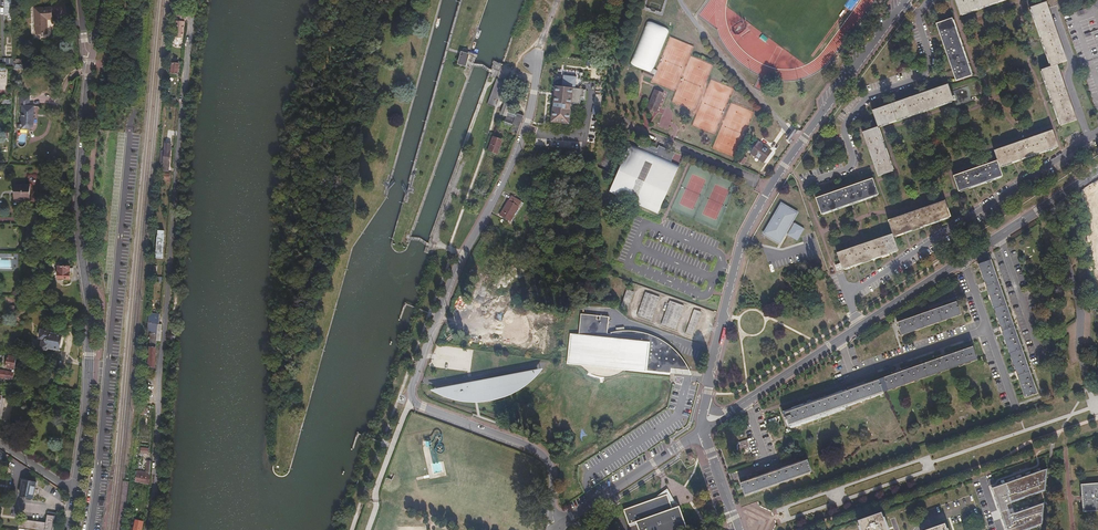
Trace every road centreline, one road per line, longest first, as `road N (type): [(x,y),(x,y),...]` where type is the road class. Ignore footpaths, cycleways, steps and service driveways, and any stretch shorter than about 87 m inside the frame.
road 1 (unclassified): [(551,529),(546,459),(417,403),(412,392),(461,258),(522,140),(534,59)]
road 2 (unclassified): [(196,0),(147,529)]
road 3 (unclassified): [(702,416),(727,414),(1097,172)]
road 4 (secondary): [(76,492),(89,357),(79,187),(92,54)]
road 5 (unclassified): [(702,416),(743,235),(771,187)]
road 6 (unclassified): [(771,187),(905,0)]
road 7 (unclassified): [(551,529),(703,430)]
road 8 (unclassified): [(1089,139),(1053,5)]
road 9 (unclassified): [(771,187),(651,136)]

